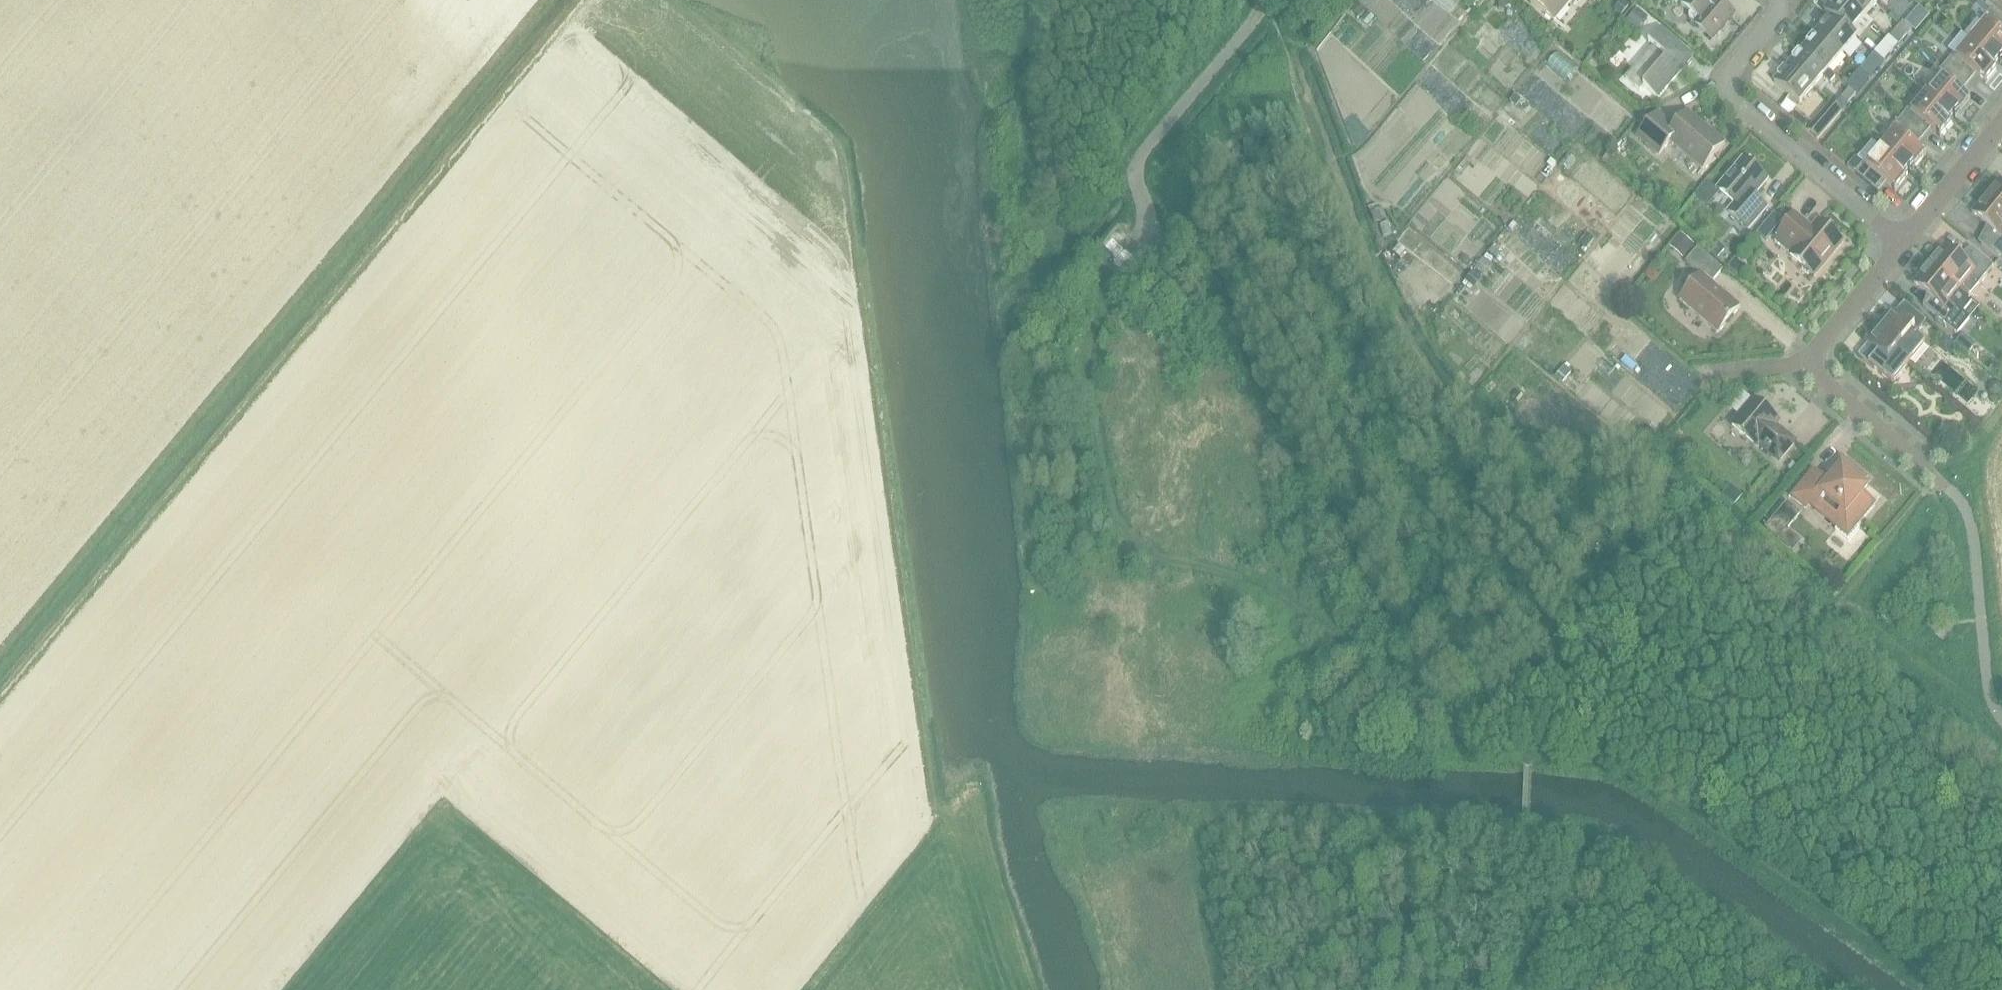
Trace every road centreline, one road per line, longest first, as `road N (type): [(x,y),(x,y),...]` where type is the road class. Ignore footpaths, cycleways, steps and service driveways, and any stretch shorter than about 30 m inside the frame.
road 1 (residential): [(1903,243),(1735,93),(1735,62),(1786,0)]
road 2 (residential): [(1948,488),(1802,362)]
road 3 (residential): [(1802,362),(1903,243)]
road 4 (residential): [(1903,243),(2001,122)]

